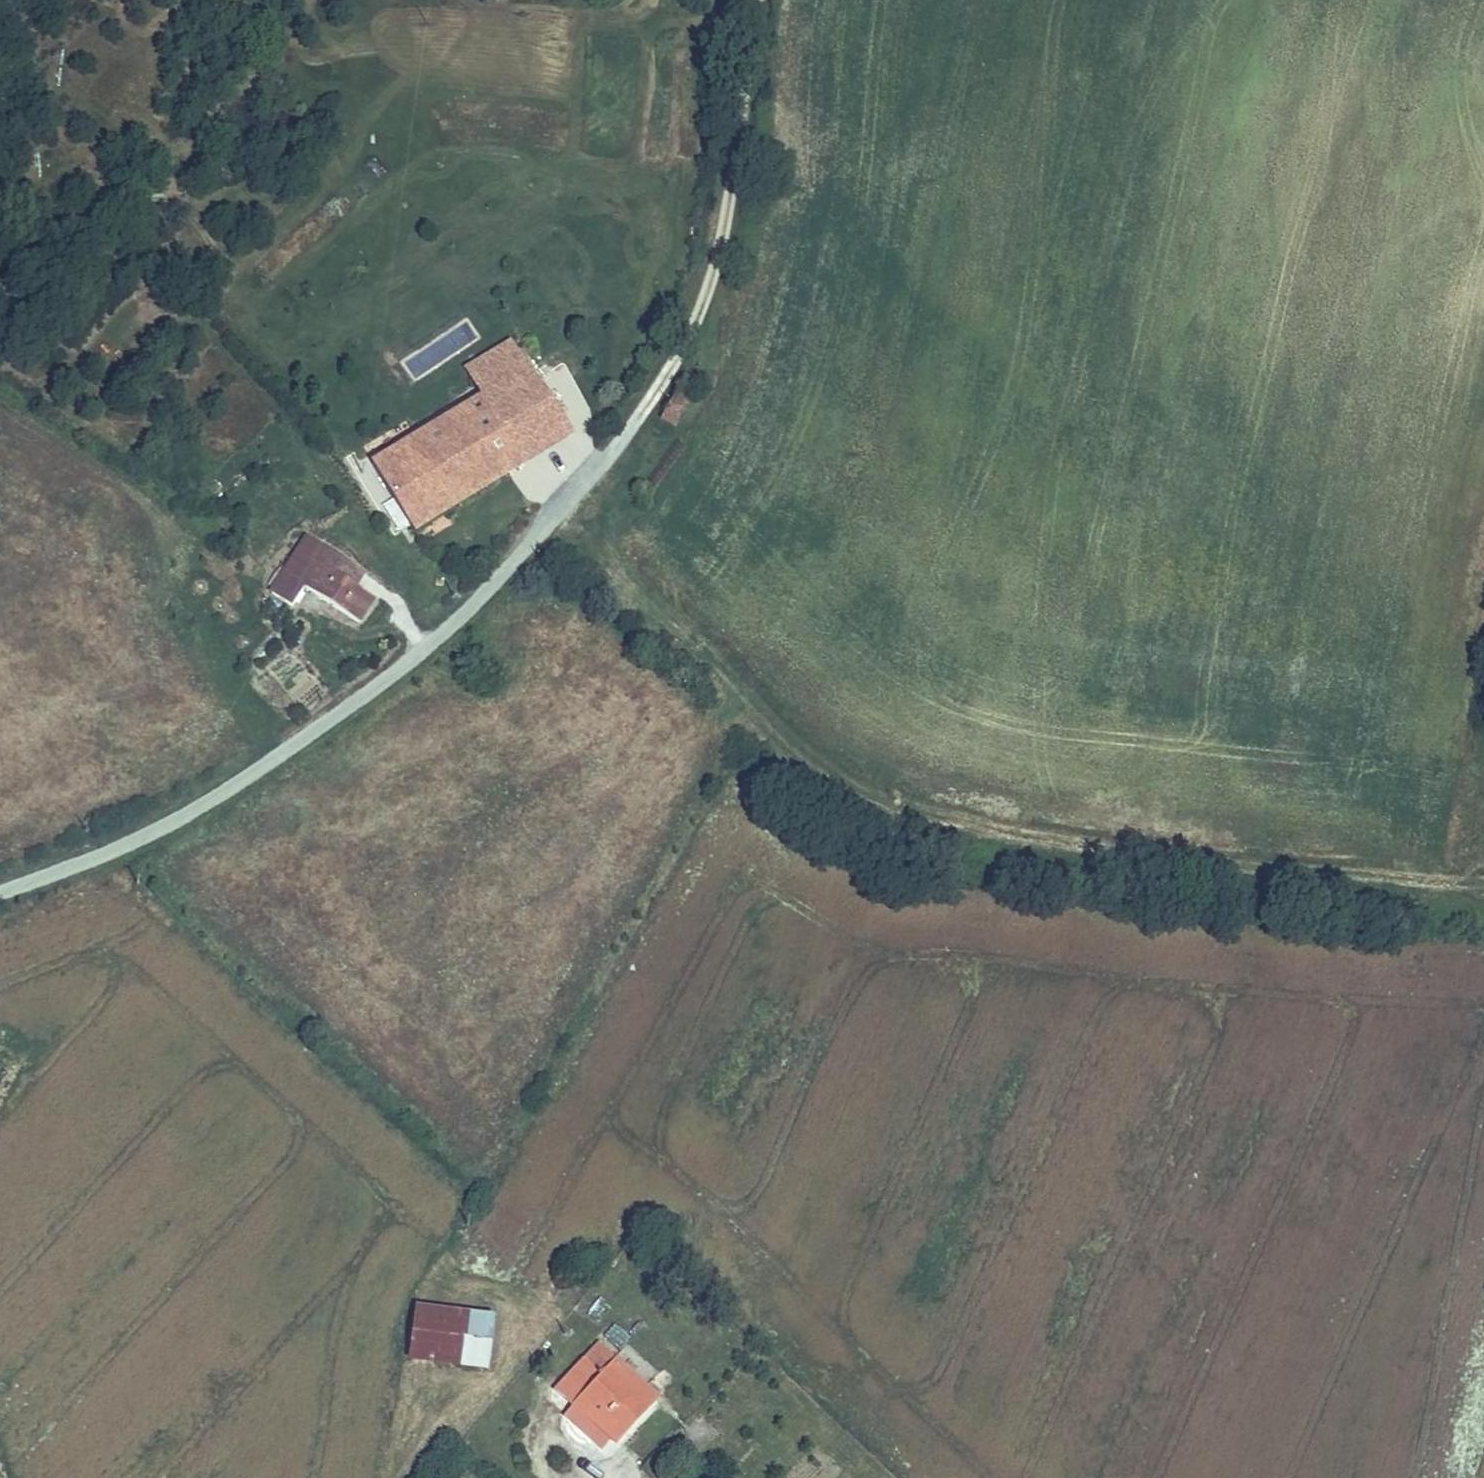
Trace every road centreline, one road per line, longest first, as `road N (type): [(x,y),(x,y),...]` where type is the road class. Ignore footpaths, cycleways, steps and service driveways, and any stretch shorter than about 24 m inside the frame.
road 1 (unclassified): [(761,0),(723,213),(673,351),(552,504),(444,624),(174,814),(0,882)]

